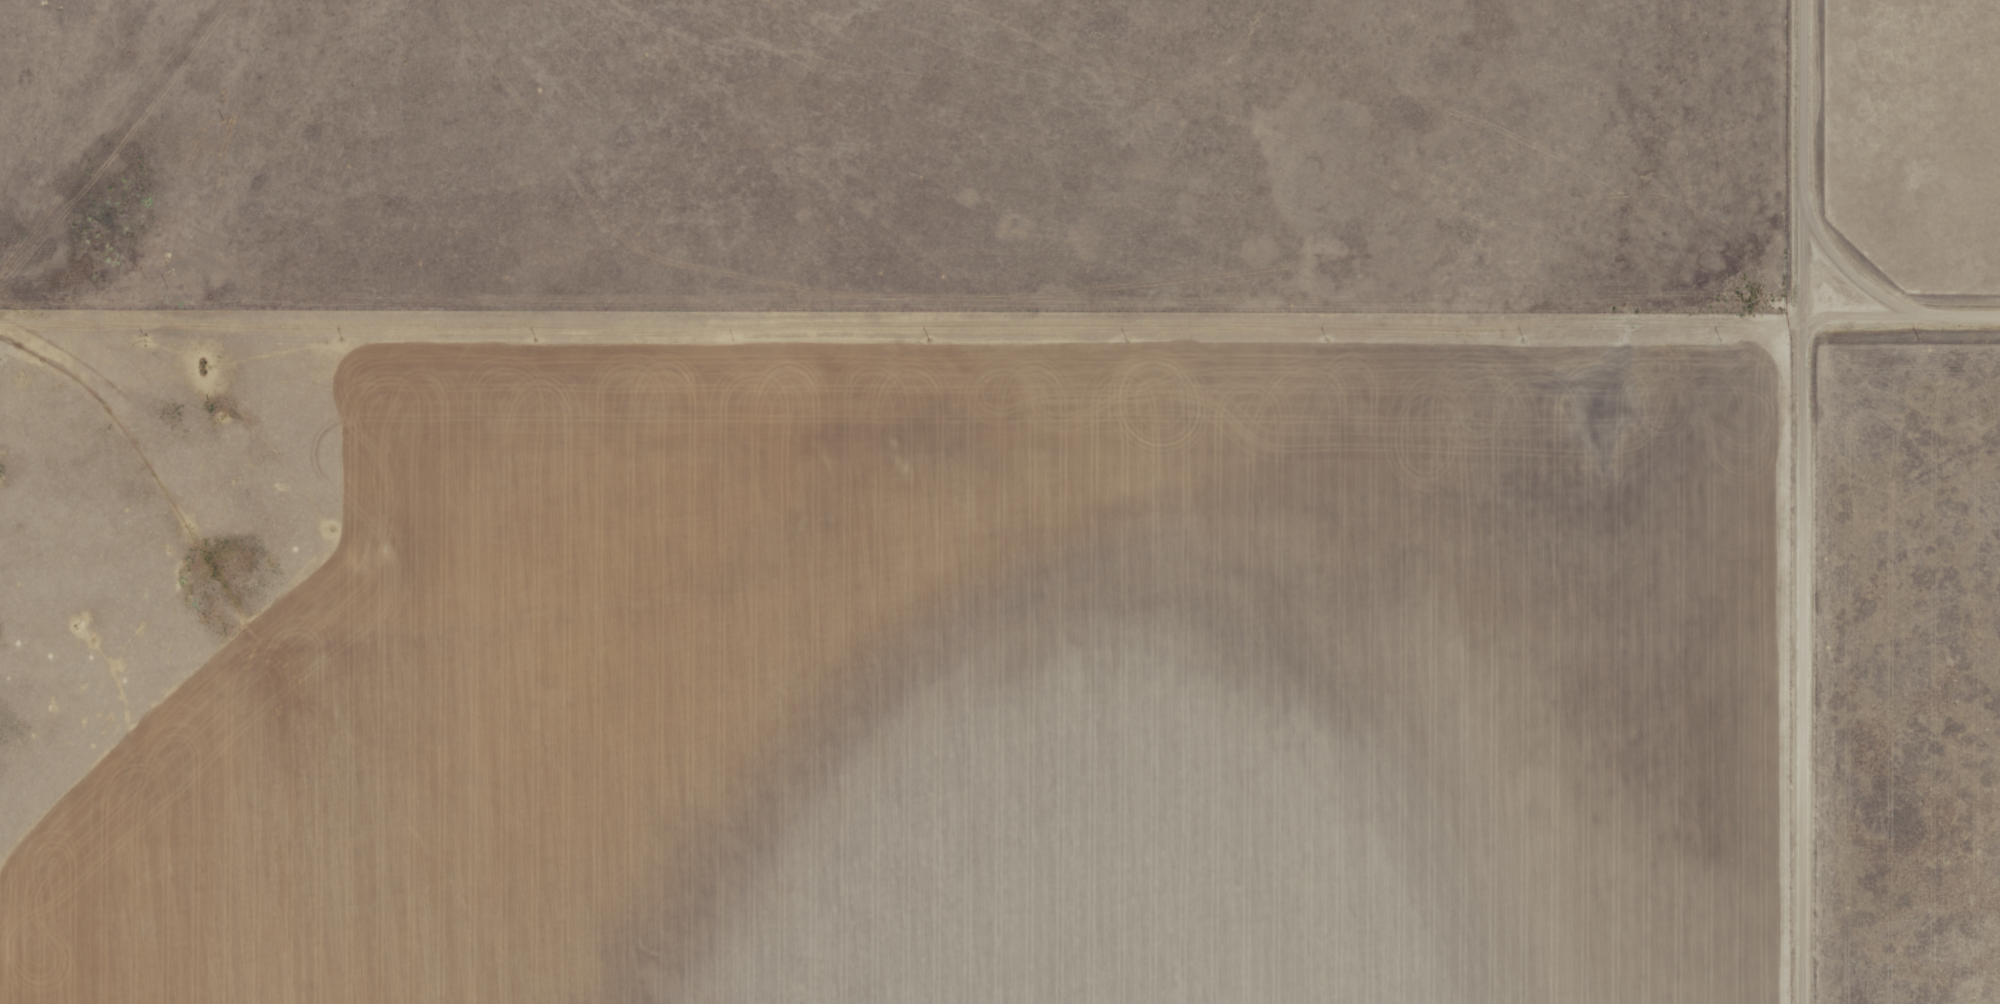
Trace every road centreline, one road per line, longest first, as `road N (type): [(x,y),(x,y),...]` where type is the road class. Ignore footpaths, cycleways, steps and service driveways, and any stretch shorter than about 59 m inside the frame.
road 1 (residential): [(1999,322),(0,326)]
road 2 (residential): [(1807,1003),(1805,0)]
road 3 (residential): [(1931,323),(1861,281),(1826,240),(1805,187)]

